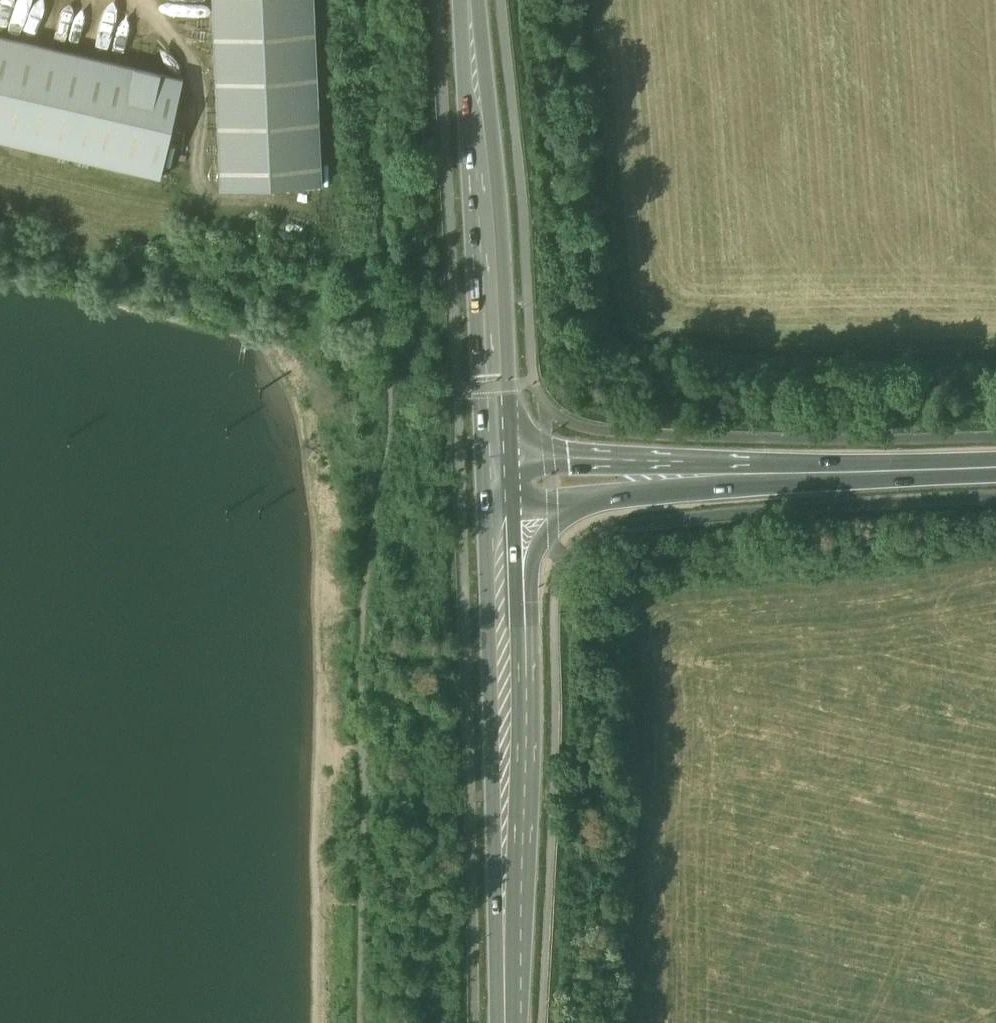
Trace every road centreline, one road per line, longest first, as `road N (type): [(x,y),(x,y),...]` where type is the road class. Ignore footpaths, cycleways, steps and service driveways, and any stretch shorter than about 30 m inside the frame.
road 1 (primary): [(507,1022),(499,485)]
road 2 (primary): [(995,463),(499,485)]
road 3 (primary): [(499,485),(471,0)]

